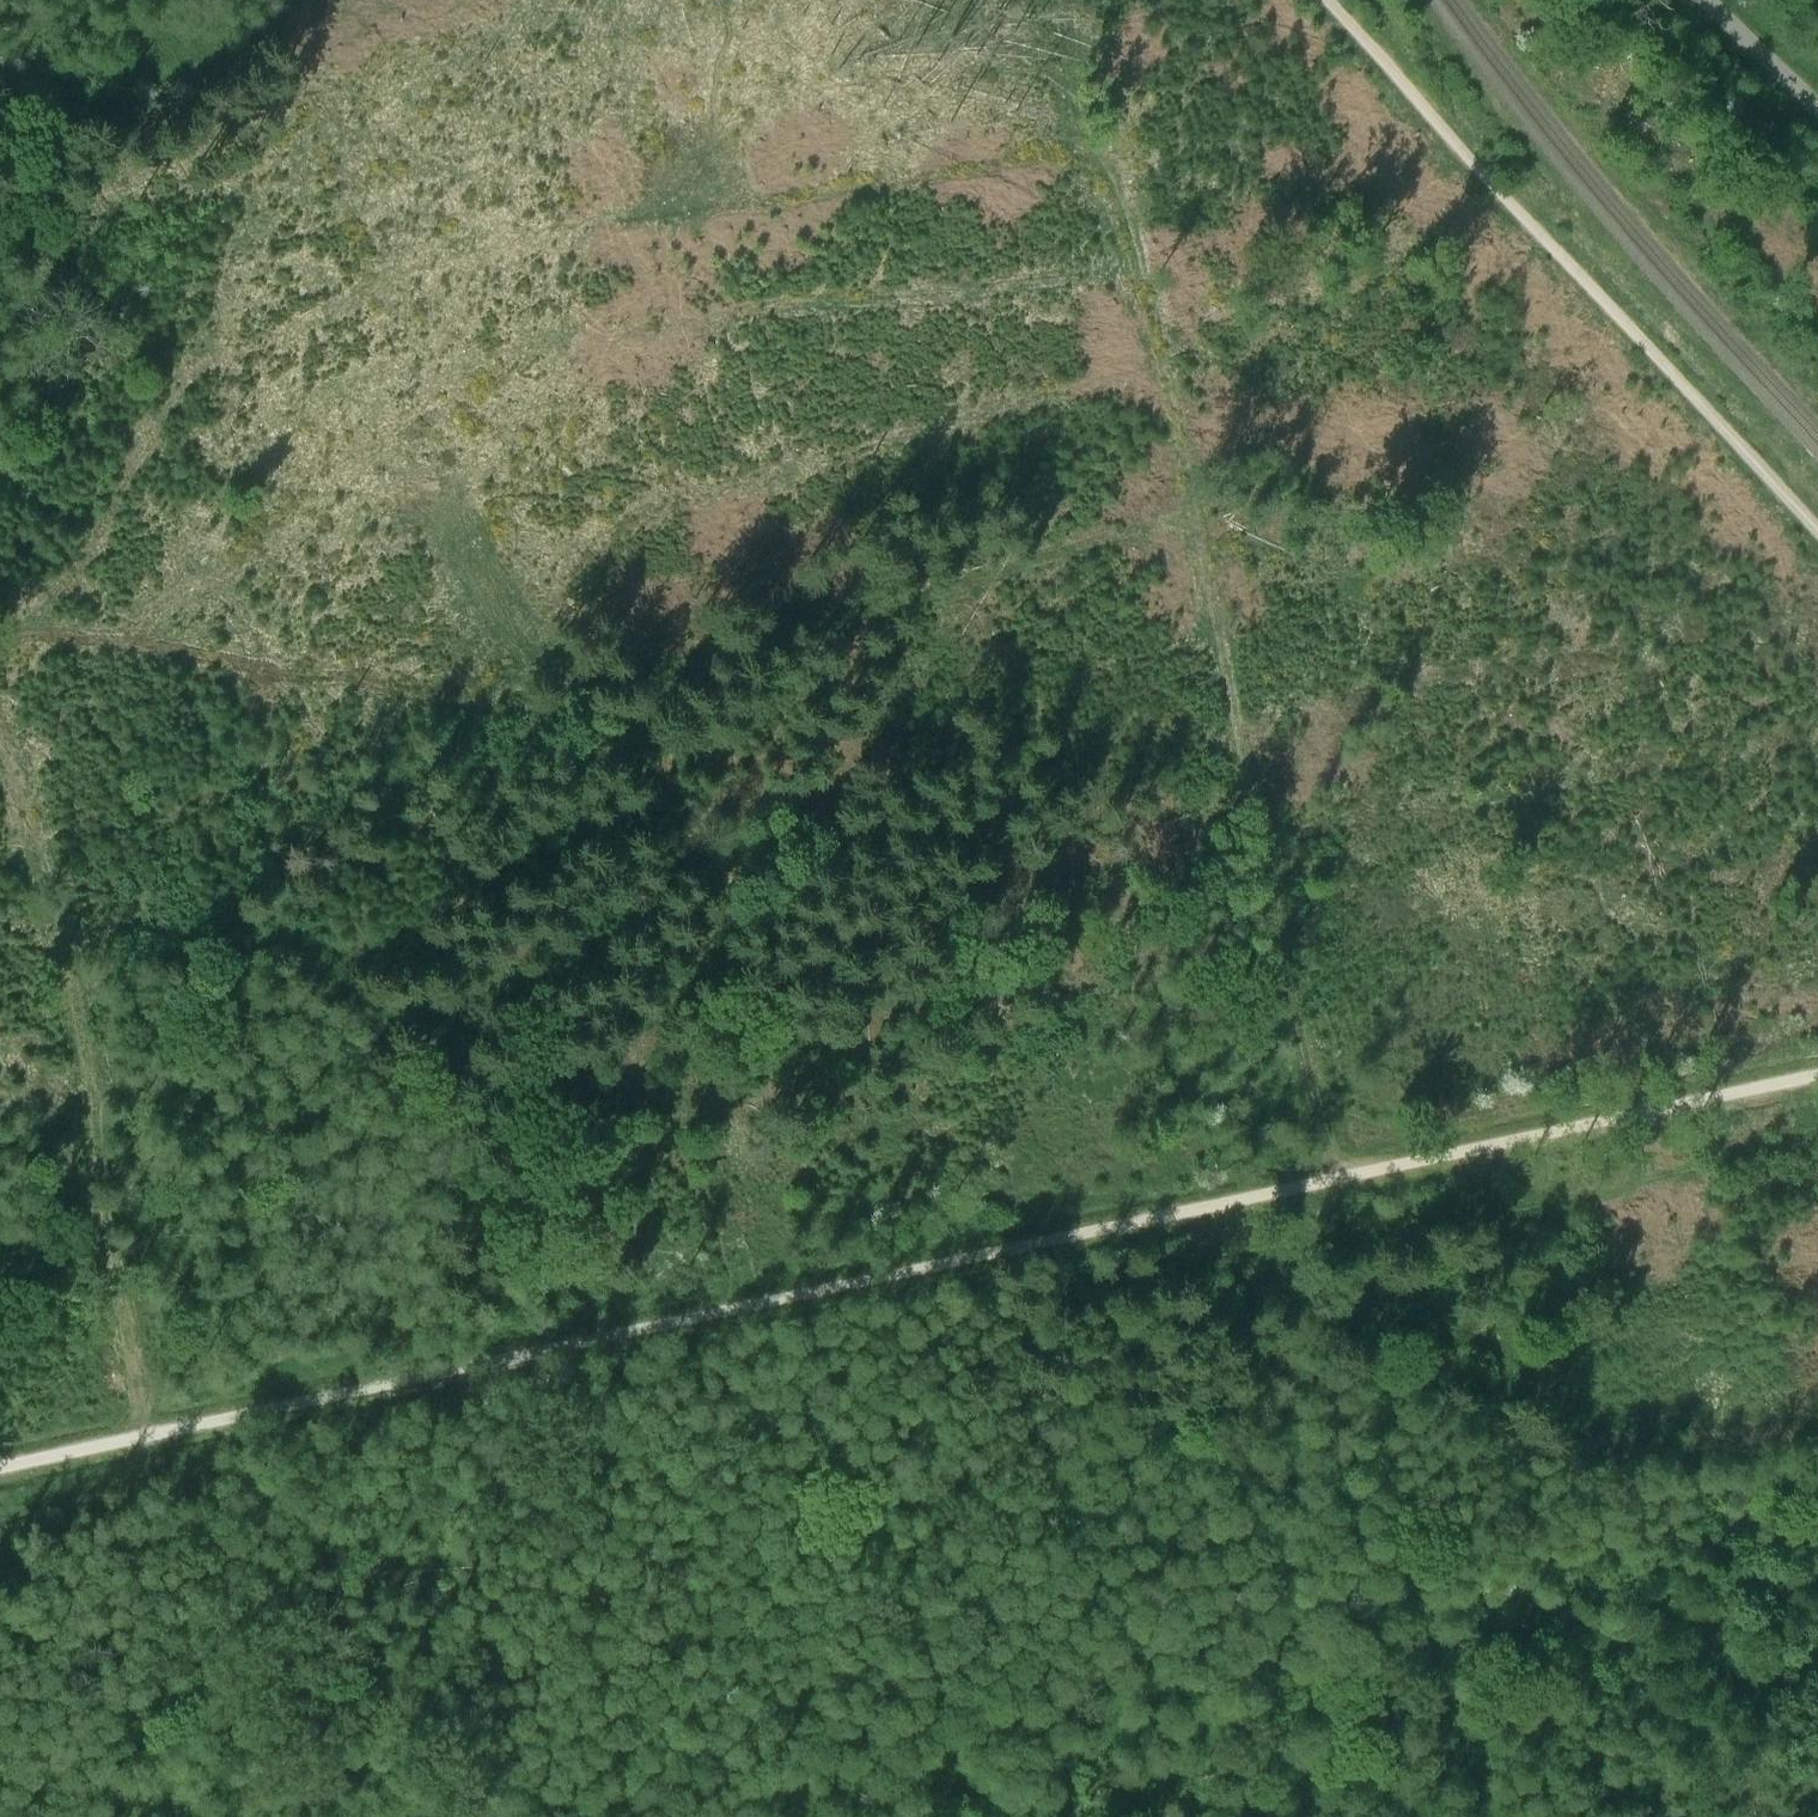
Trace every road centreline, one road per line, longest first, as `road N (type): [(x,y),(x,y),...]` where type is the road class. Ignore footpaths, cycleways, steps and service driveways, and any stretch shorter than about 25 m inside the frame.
road 1 (track): [(0,1458),(1817,1069)]
road 2 (track): [(1350,0),(1817,518)]
road 3 (unclassified): [(1705,0),(1817,104)]

